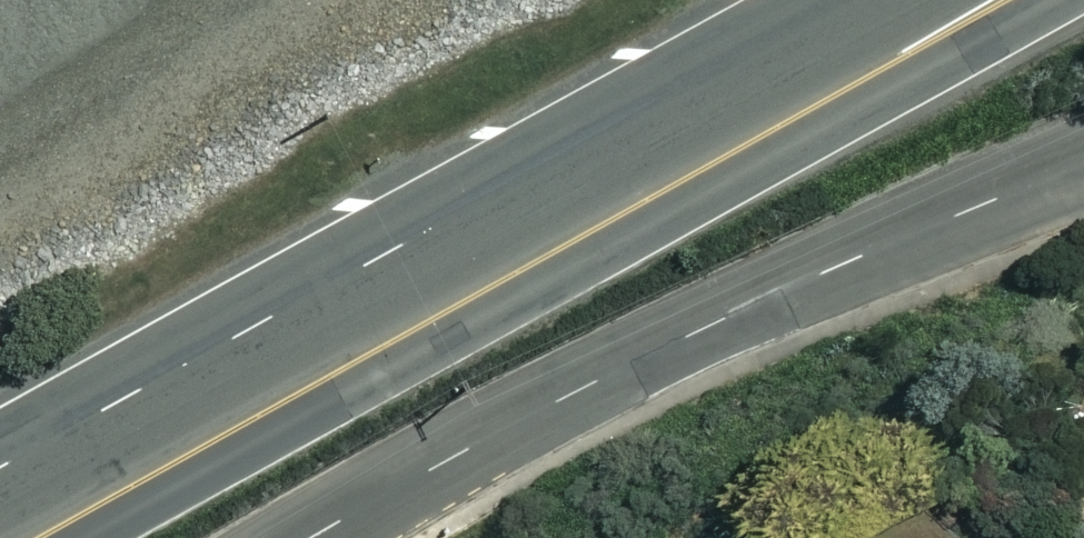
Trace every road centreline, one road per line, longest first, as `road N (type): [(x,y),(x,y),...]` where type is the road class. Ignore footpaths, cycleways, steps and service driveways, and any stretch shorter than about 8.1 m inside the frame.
road 1 (trunk): [(979,0),(25,537)]
road 2 (residential): [(1083,164),(784,287),(447,457),(307,537)]

